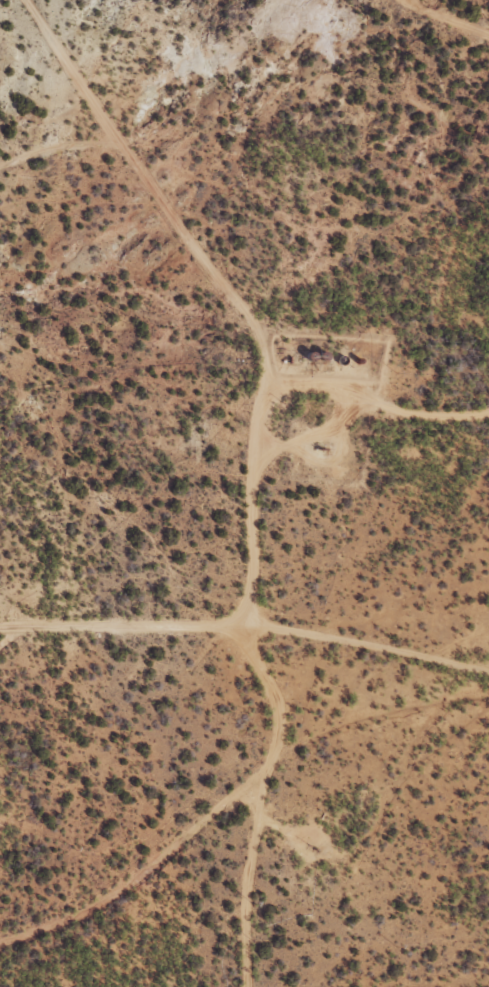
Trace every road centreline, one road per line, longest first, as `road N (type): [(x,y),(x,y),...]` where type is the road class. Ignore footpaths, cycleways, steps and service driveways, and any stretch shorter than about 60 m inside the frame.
road 1 (track): [(0,14),(233,292),(274,421),(264,598),(285,639),(447,680),(488,702)]
road 2 (track): [(0,978),(102,940),(270,797),(488,723)]
road 3 (track): [(153,644),(270,721),(256,986)]
road 4 (track): [(285,639),(0,651)]
road 5 (track): [(274,421),(472,400),(488,391)]

